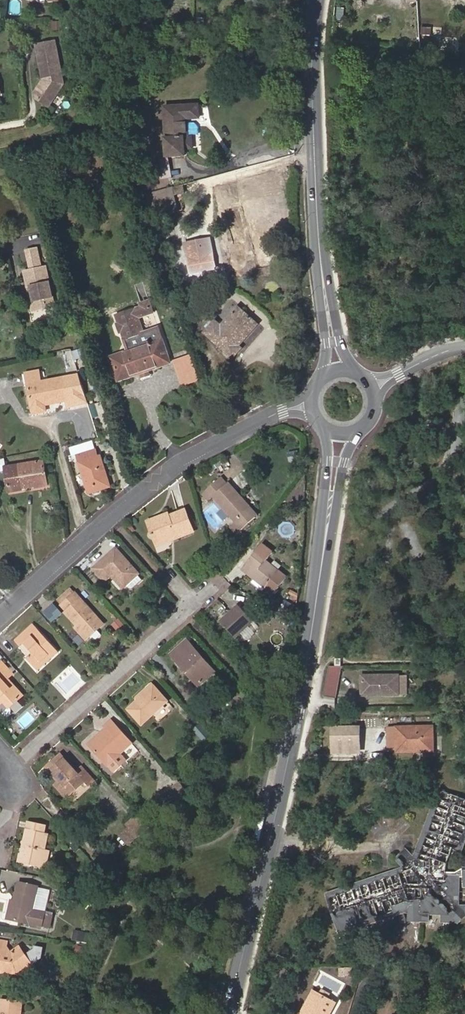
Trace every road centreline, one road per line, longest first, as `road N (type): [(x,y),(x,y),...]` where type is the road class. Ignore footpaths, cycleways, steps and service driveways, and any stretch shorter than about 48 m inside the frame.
road 1 (secondary): [(228,1013),(298,714),(342,433)]
road 2 (residential): [(0,619),(163,475),(311,402)]
road 3 (secondary): [(335,370),(318,230),(316,0)]
road 4 (residential): [(17,767),(217,583)]

